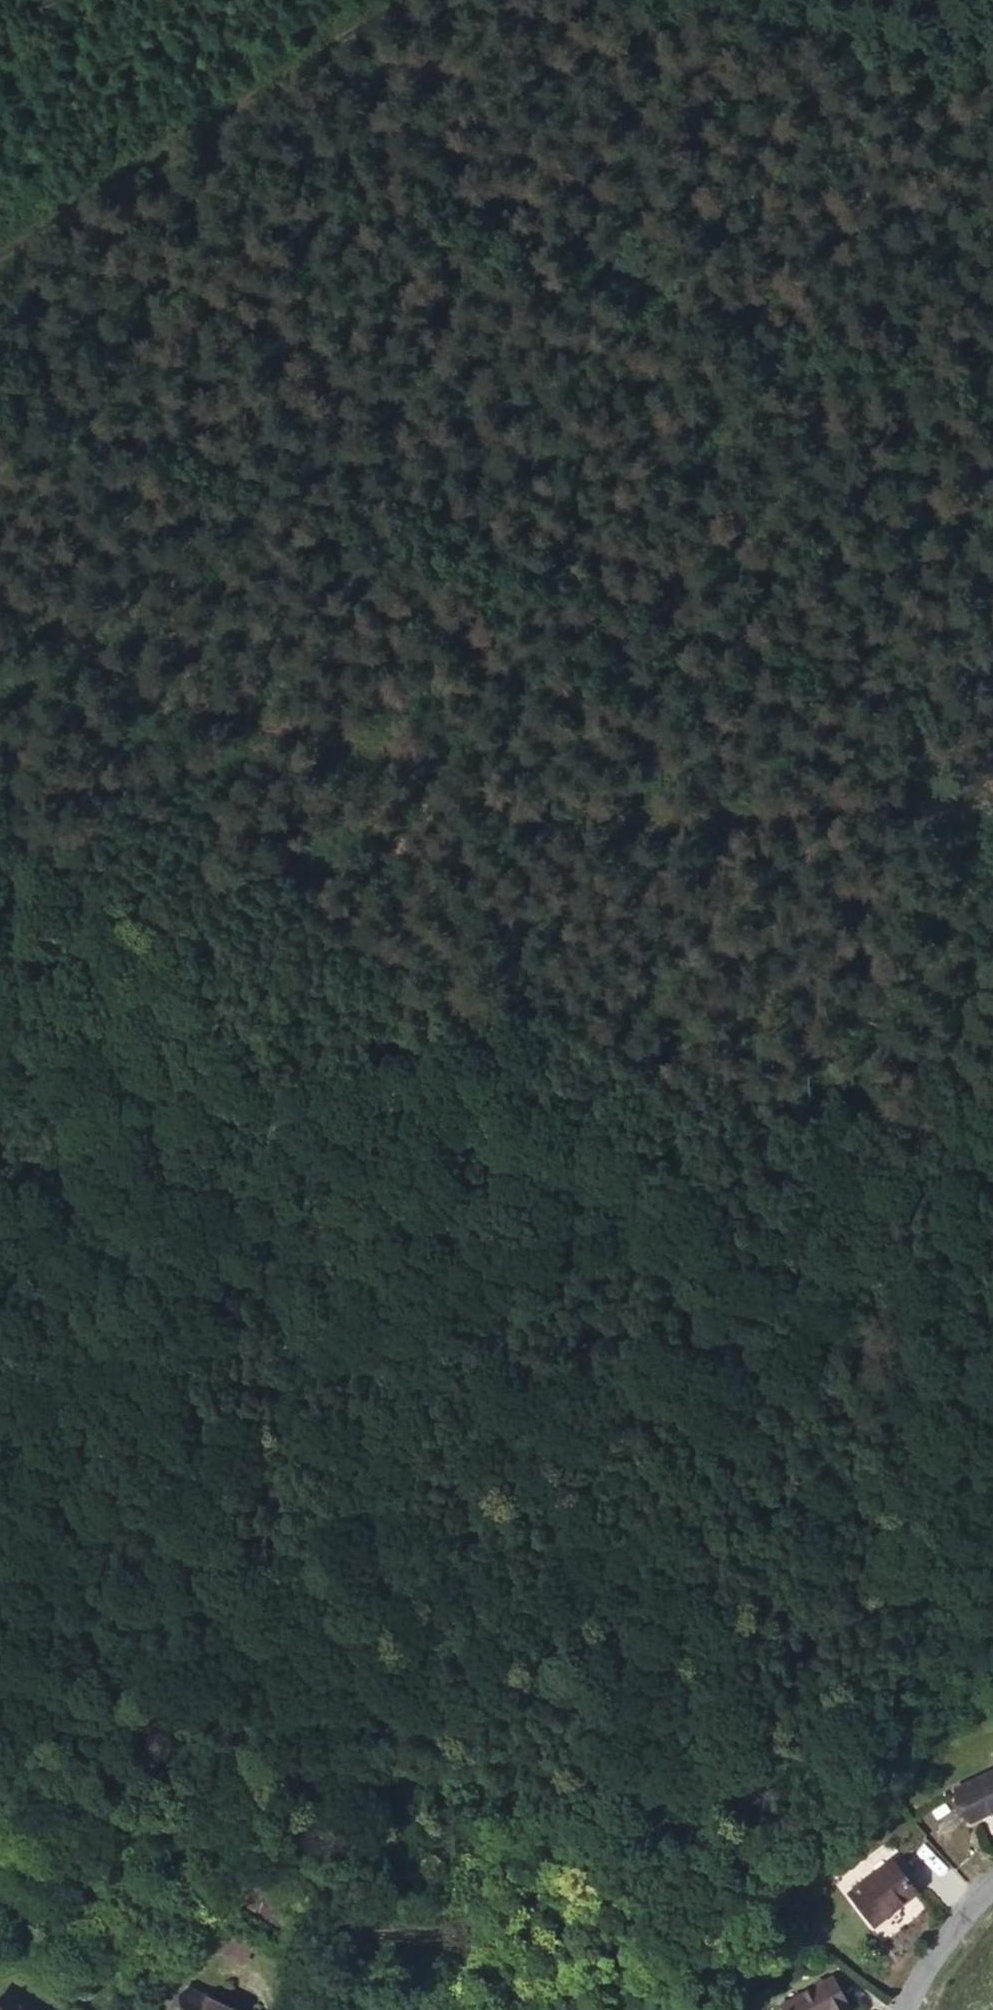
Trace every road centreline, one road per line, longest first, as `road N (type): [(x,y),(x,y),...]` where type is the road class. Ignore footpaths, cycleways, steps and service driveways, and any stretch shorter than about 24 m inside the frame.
road 1 (track): [(0,587),(120,680),(357,744),(518,805),(916,808),(946,797),(983,748)]
road 2 (track): [(379,0),(0,241)]
road 3 (unclassified): [(992,1888),(936,1956),(908,2009)]

